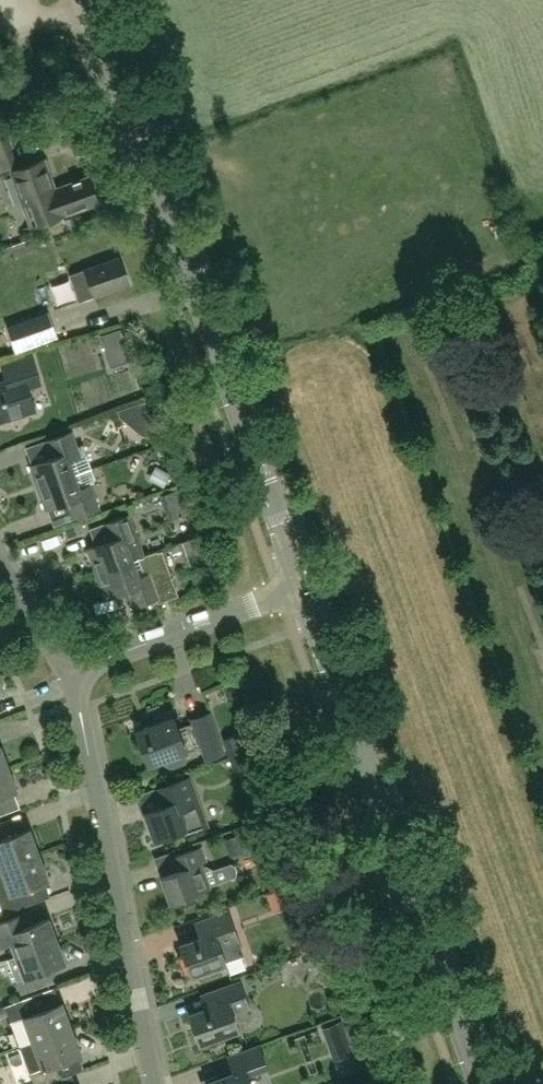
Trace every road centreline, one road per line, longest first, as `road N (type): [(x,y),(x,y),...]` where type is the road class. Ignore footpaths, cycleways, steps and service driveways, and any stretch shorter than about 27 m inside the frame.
road 1 (secondary): [(298,583),(93,3)]
road 2 (secondary): [(481,1083),(298,583)]
road 3 (residential): [(156,1083),(73,669)]
road 4 (residential): [(73,669),(298,583)]
road 5 (residential): [(0,557),(73,669)]

